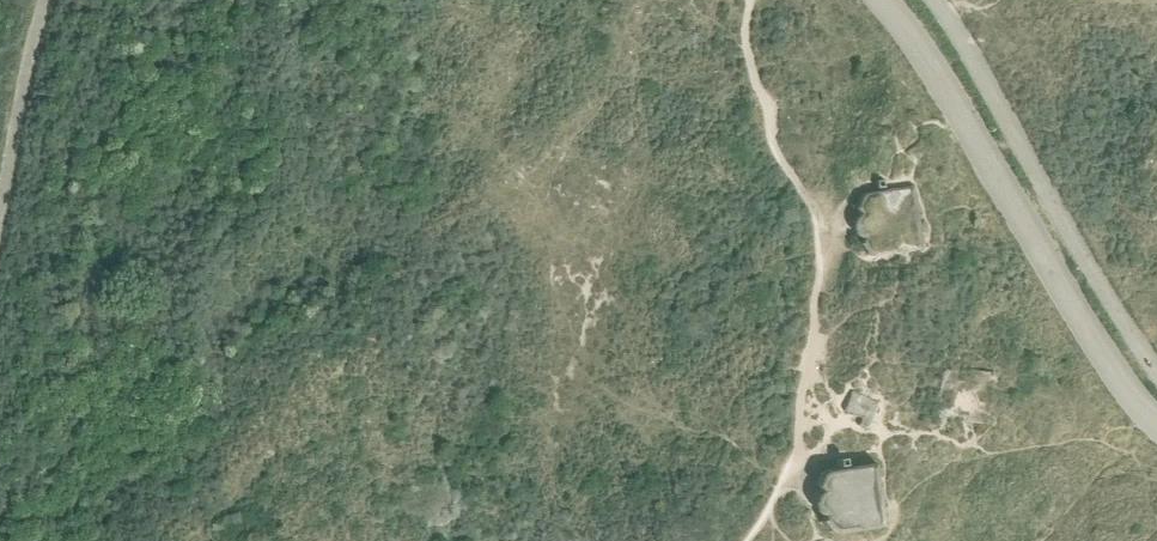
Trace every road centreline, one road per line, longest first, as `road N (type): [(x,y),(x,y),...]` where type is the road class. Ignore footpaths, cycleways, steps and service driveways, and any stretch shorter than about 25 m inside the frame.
road 1 (tertiary): [(1156,420),(1089,344),(904,28),(879,0)]

